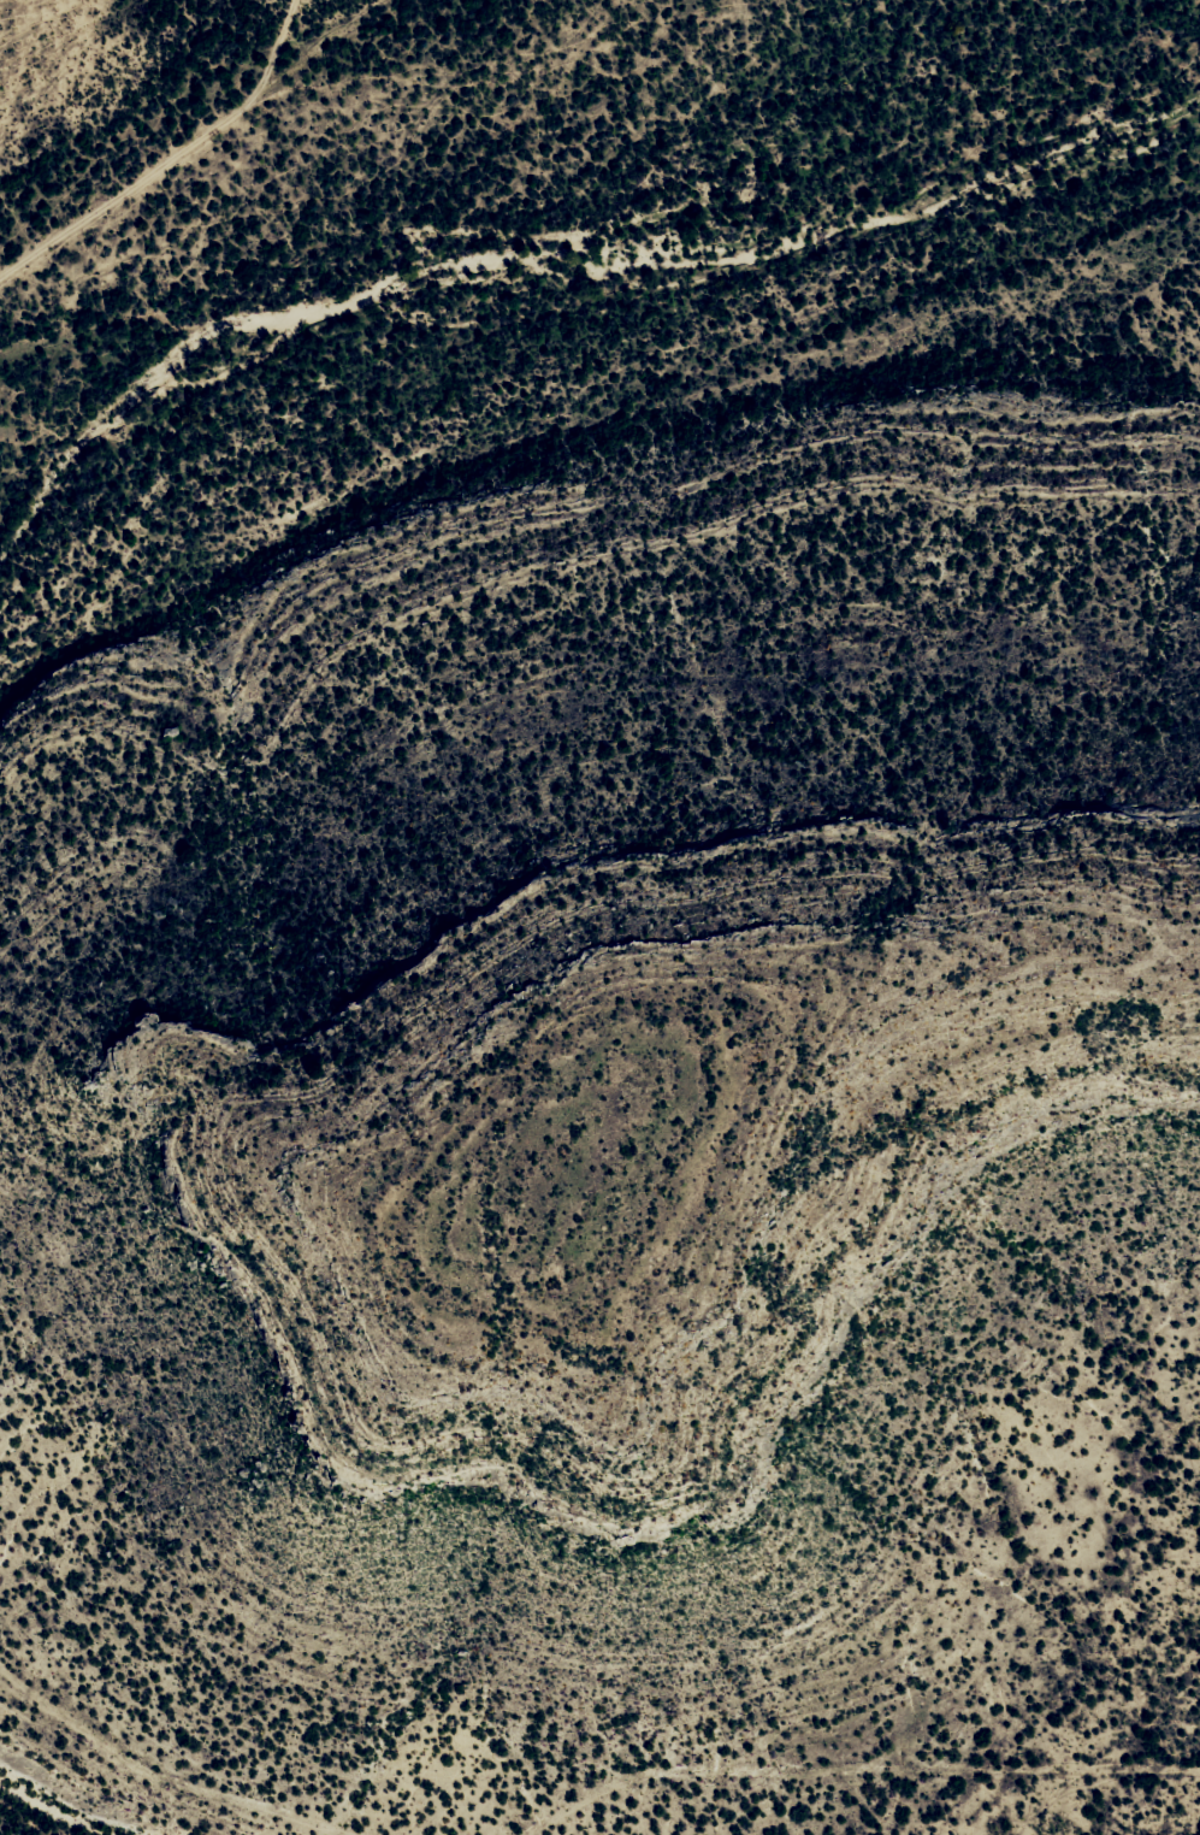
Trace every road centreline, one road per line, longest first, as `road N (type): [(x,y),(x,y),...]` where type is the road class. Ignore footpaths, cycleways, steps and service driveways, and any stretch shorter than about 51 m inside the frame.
road 1 (track): [(0,272),(207,155),(427,0)]

